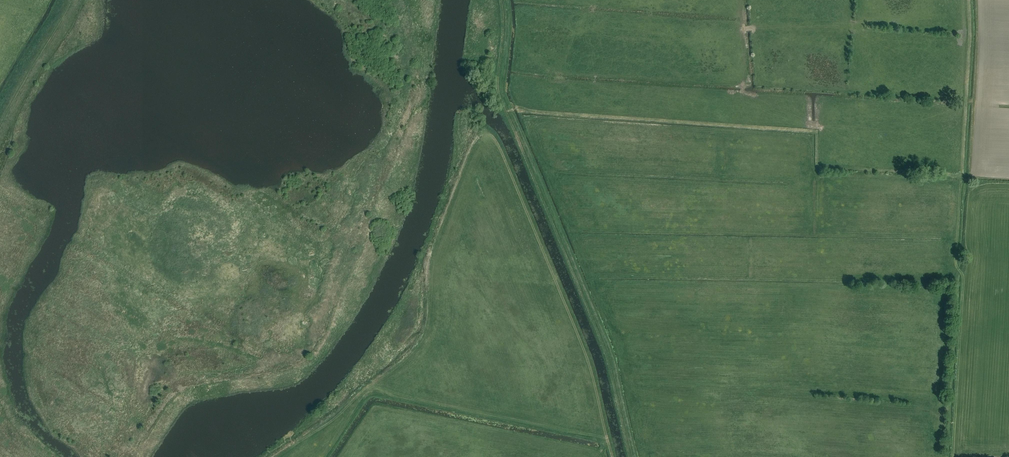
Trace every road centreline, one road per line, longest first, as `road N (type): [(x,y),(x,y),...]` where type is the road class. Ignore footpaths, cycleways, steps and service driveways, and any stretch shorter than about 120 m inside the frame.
road 1 (track): [(502,0),(500,97),(601,346),(627,456)]

